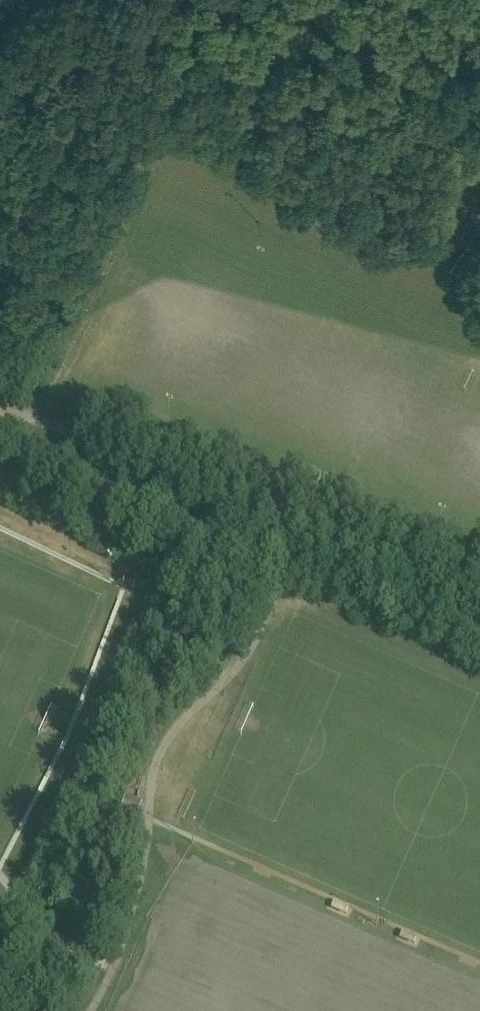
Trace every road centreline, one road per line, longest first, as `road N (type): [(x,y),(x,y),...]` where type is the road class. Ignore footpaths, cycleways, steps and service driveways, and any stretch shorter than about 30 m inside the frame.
road 1 (track): [(0,392),(101,428),(261,542),(479,663)]
road 2 (track): [(290,559),(188,708),(154,779),(139,856),(82,1010)]

